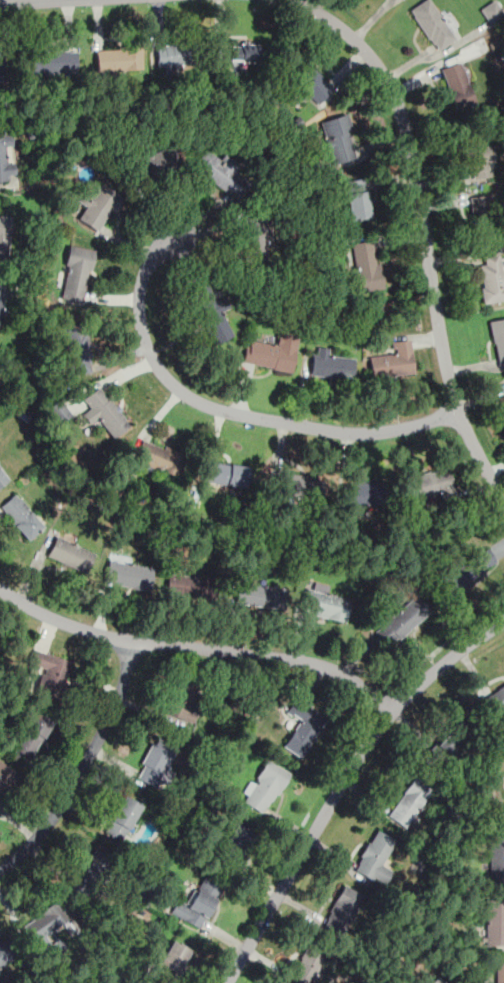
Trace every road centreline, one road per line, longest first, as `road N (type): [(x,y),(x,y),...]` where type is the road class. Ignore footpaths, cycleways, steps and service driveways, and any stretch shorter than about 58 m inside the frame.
road 1 (residential): [(503,505),(448,386),(429,239),(398,97),(343,32),(291,0)]
road 2 (residential): [(459,412),(281,426),(227,416),(186,397),(154,355),(142,314),(147,278),(176,237)]
road 3 (residential): [(225,982),(384,725),(439,669),(503,622)]
road 4 (residential): [(399,710),(321,665),(124,639),(47,614),(0,586)]
road 5 (residential): [(134,641),(87,765),(38,839),(0,871)]

